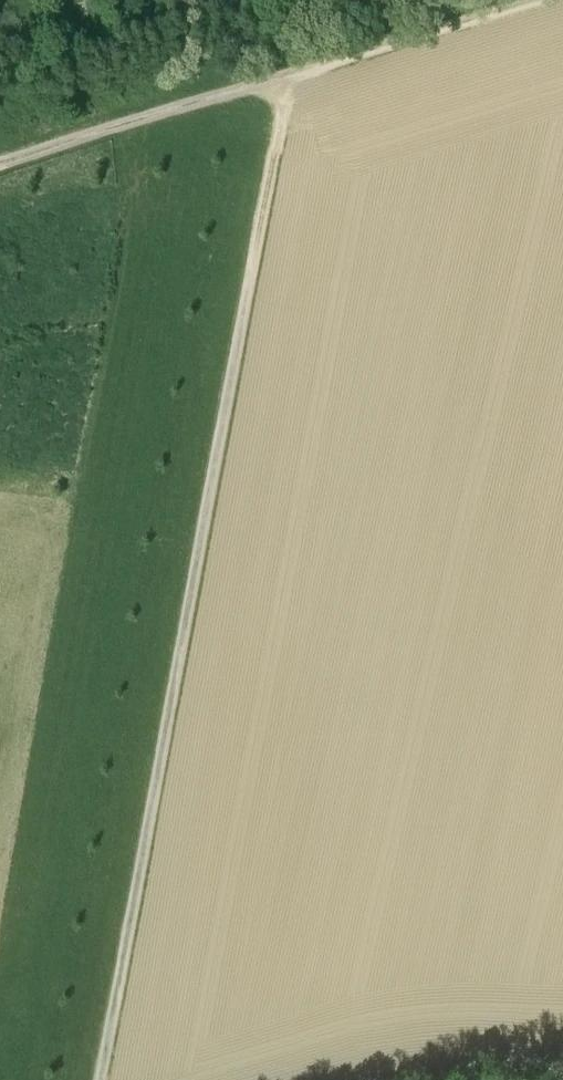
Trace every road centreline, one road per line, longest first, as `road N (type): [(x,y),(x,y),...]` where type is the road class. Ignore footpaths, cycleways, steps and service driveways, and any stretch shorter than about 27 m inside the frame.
road 1 (track): [(97,1079),(292,73)]
road 2 (track): [(530,0),(0,155)]

